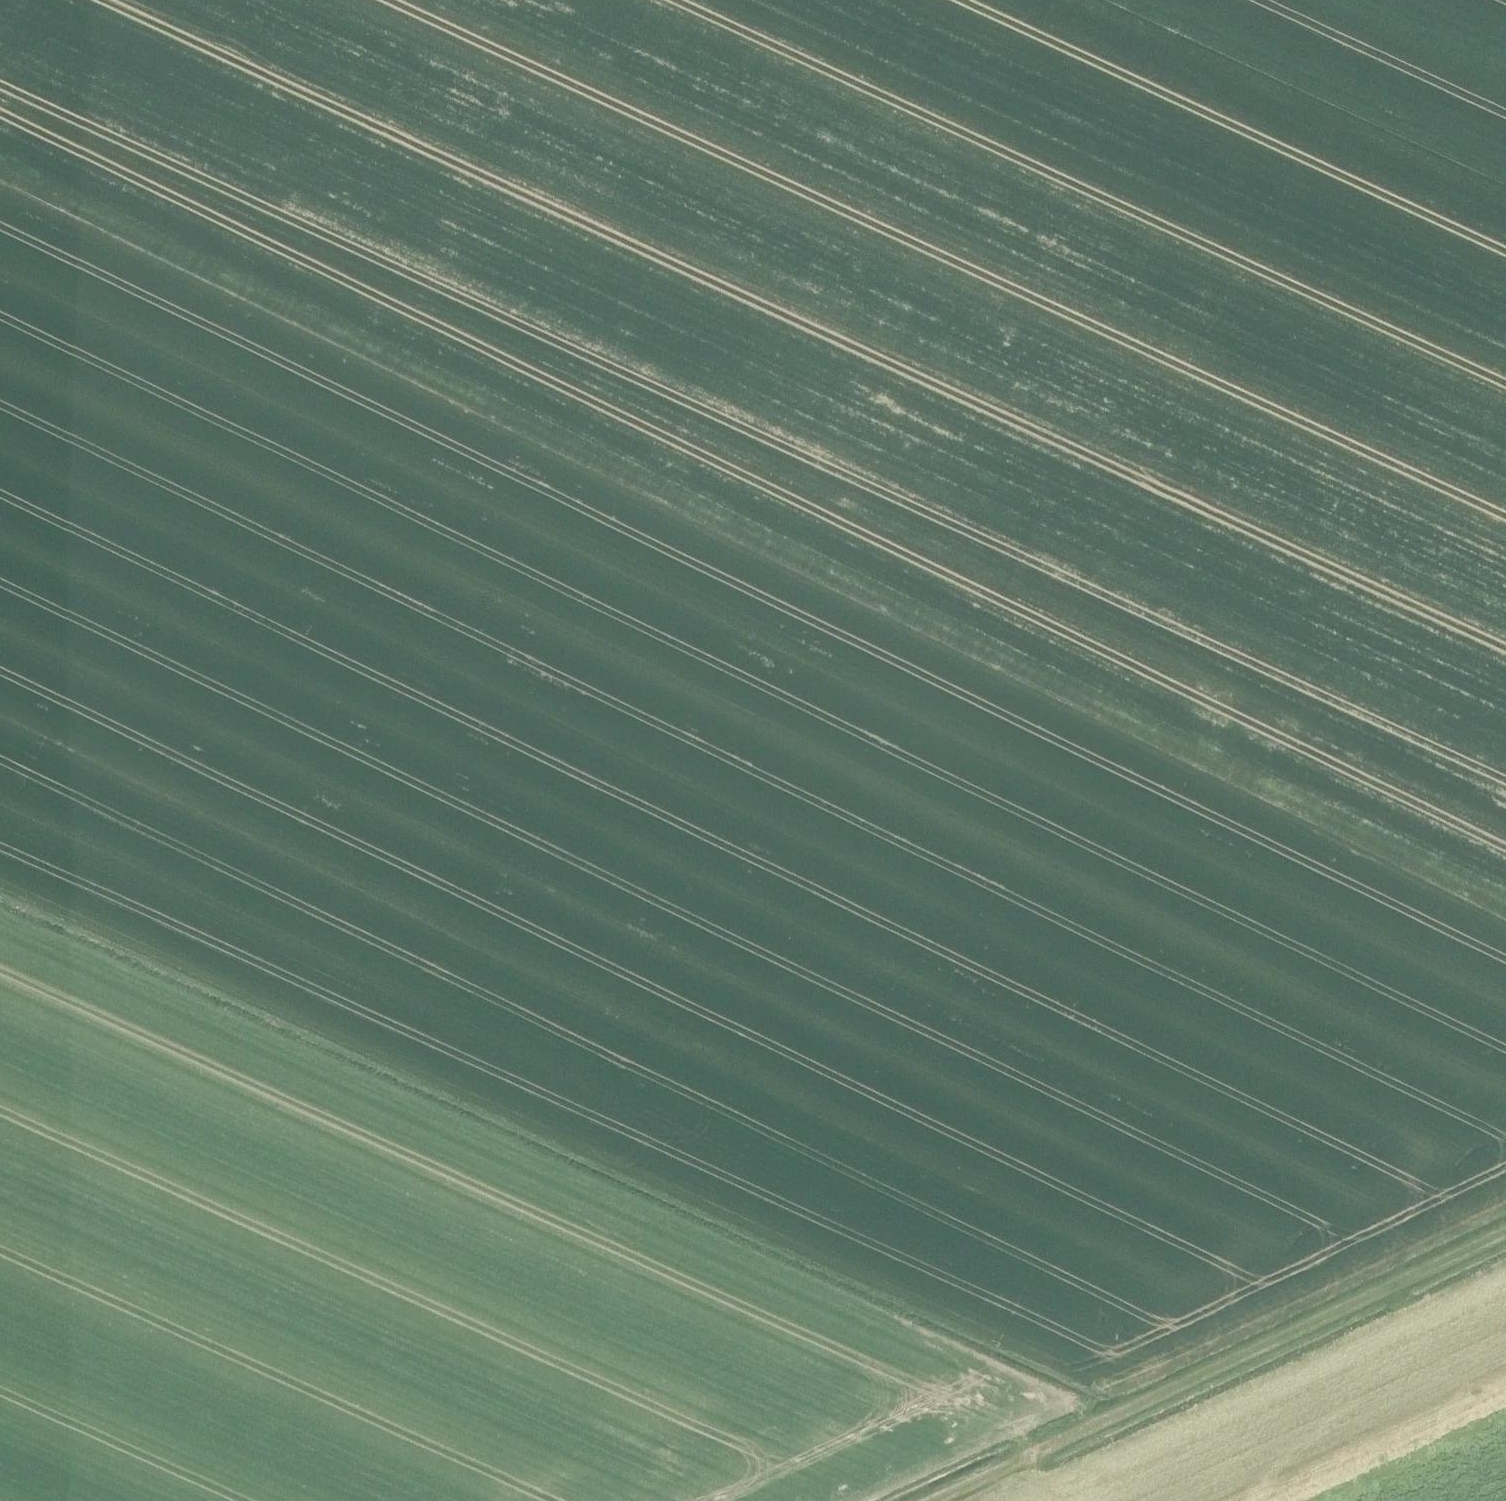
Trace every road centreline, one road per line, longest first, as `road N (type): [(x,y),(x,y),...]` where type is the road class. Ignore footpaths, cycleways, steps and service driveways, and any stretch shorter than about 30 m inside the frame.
road 1 (track): [(1505,1228),(922,1500)]

